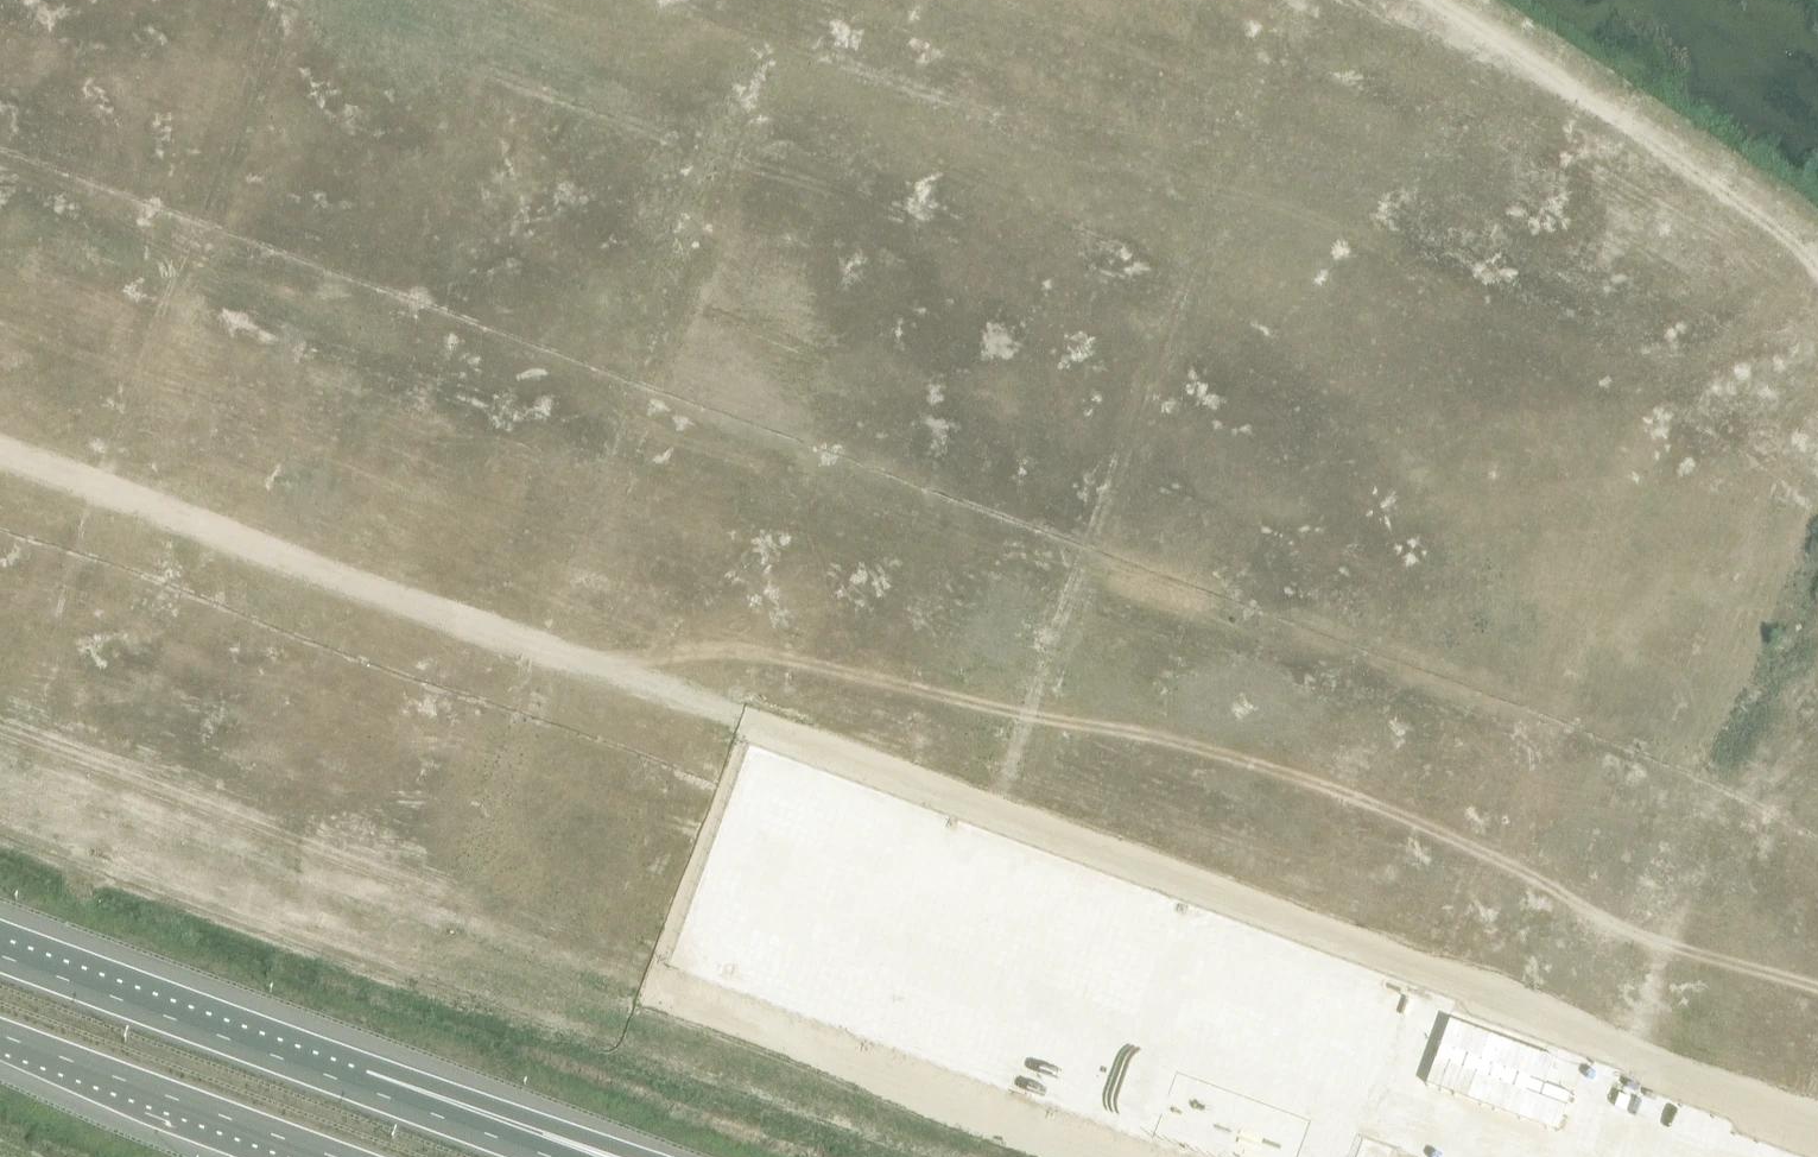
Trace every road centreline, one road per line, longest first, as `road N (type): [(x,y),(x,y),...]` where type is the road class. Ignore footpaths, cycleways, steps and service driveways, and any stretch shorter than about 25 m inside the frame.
road 1 (trunk): [(360,1087),(0,955)]
road 2 (trunk): [(0,1035),(334,1156)]
road 3 (trunk): [(655,1156),(550,1124),(360,1087)]
road 4 (trunk): [(551,1156),(360,1087)]

